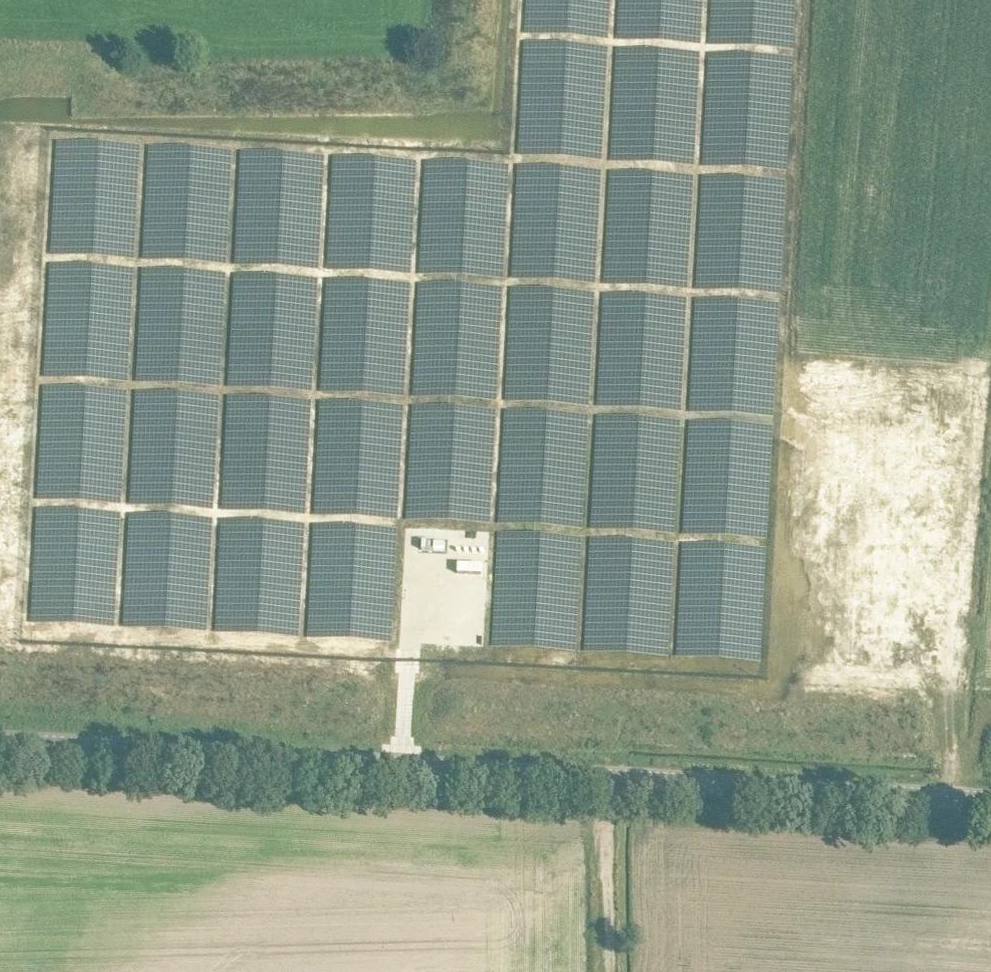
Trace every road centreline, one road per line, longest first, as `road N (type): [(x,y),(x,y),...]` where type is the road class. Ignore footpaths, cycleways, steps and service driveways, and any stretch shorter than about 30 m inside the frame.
road 1 (unclassified): [(990,799),(0,741)]
road 2 (track): [(614,778),(615,971)]

